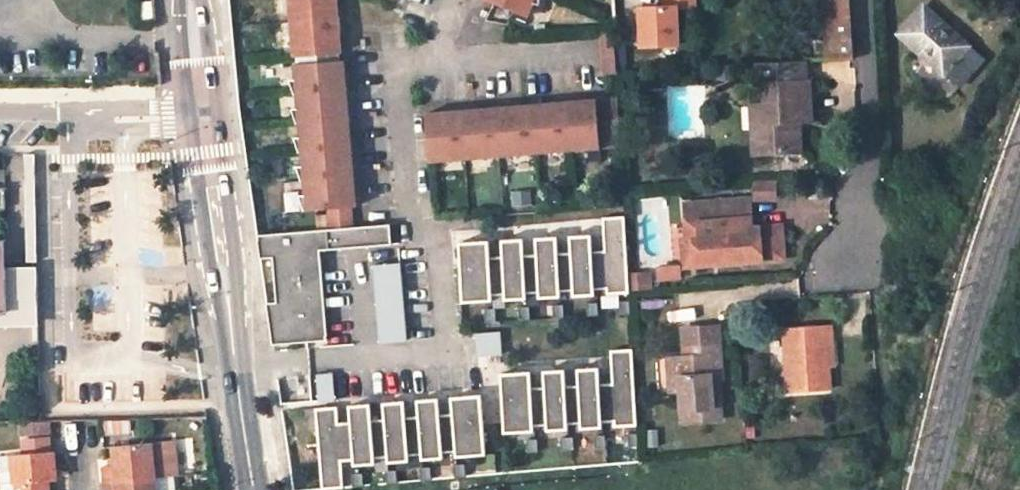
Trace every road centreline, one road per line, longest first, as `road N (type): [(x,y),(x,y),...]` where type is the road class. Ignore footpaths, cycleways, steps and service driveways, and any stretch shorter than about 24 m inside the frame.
road 1 (secondary): [(255,489),(200,100)]
road 2 (residential): [(858,0),(850,248)]
road 3 (residential): [(0,103),(200,100)]

